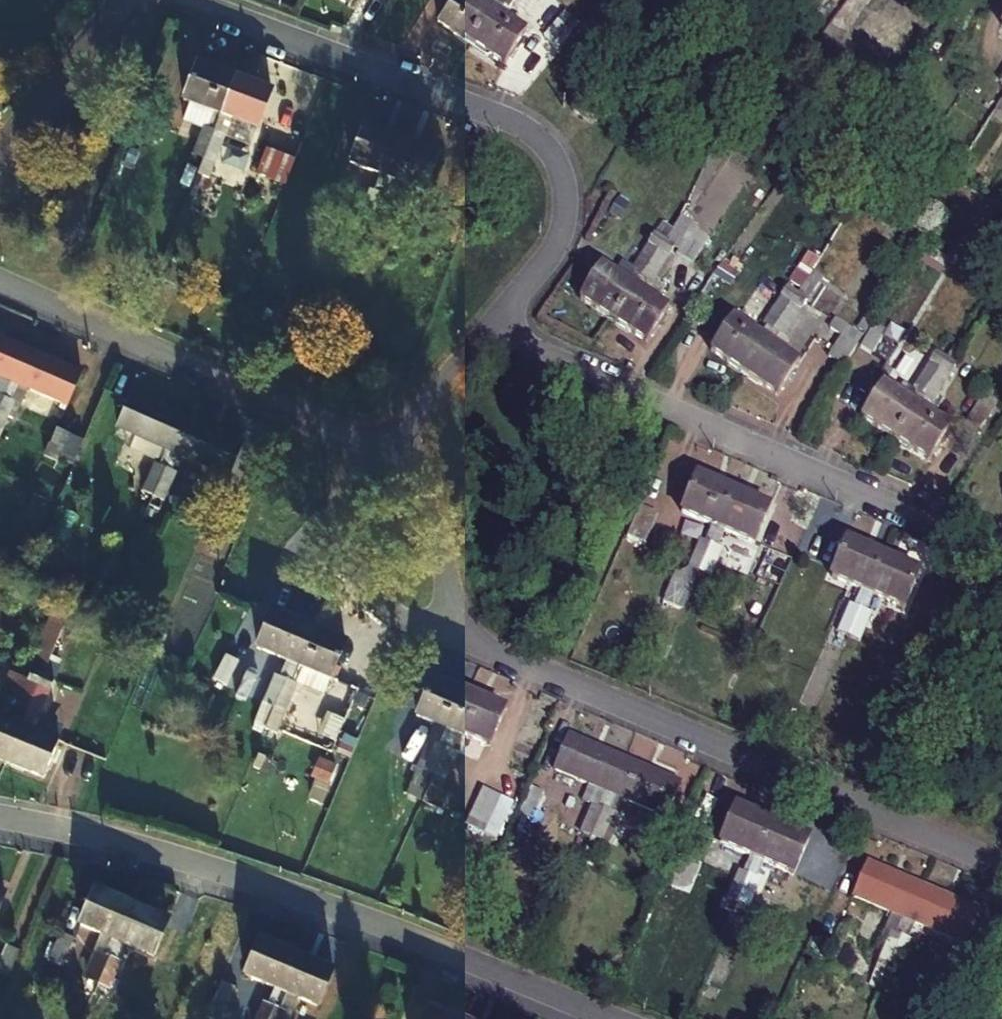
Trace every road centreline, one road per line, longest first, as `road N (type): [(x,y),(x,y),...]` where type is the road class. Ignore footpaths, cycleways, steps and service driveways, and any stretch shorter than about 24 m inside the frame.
road 1 (residential): [(389,450),(433,631),(1001,869)]
road 2 (residential): [(0,822),(52,829),(520,979),(612,1018)]
road 3 (residential): [(186,0),(538,138),(562,176),(563,223),(548,255),(485,333)]
road 4 (residential): [(485,333),(1001,551)]
road 5 (residential): [(0,281),(389,450)]
road 6 (residential): [(0,145),(126,0)]
road 7 (residential): [(485,333),(389,450)]

